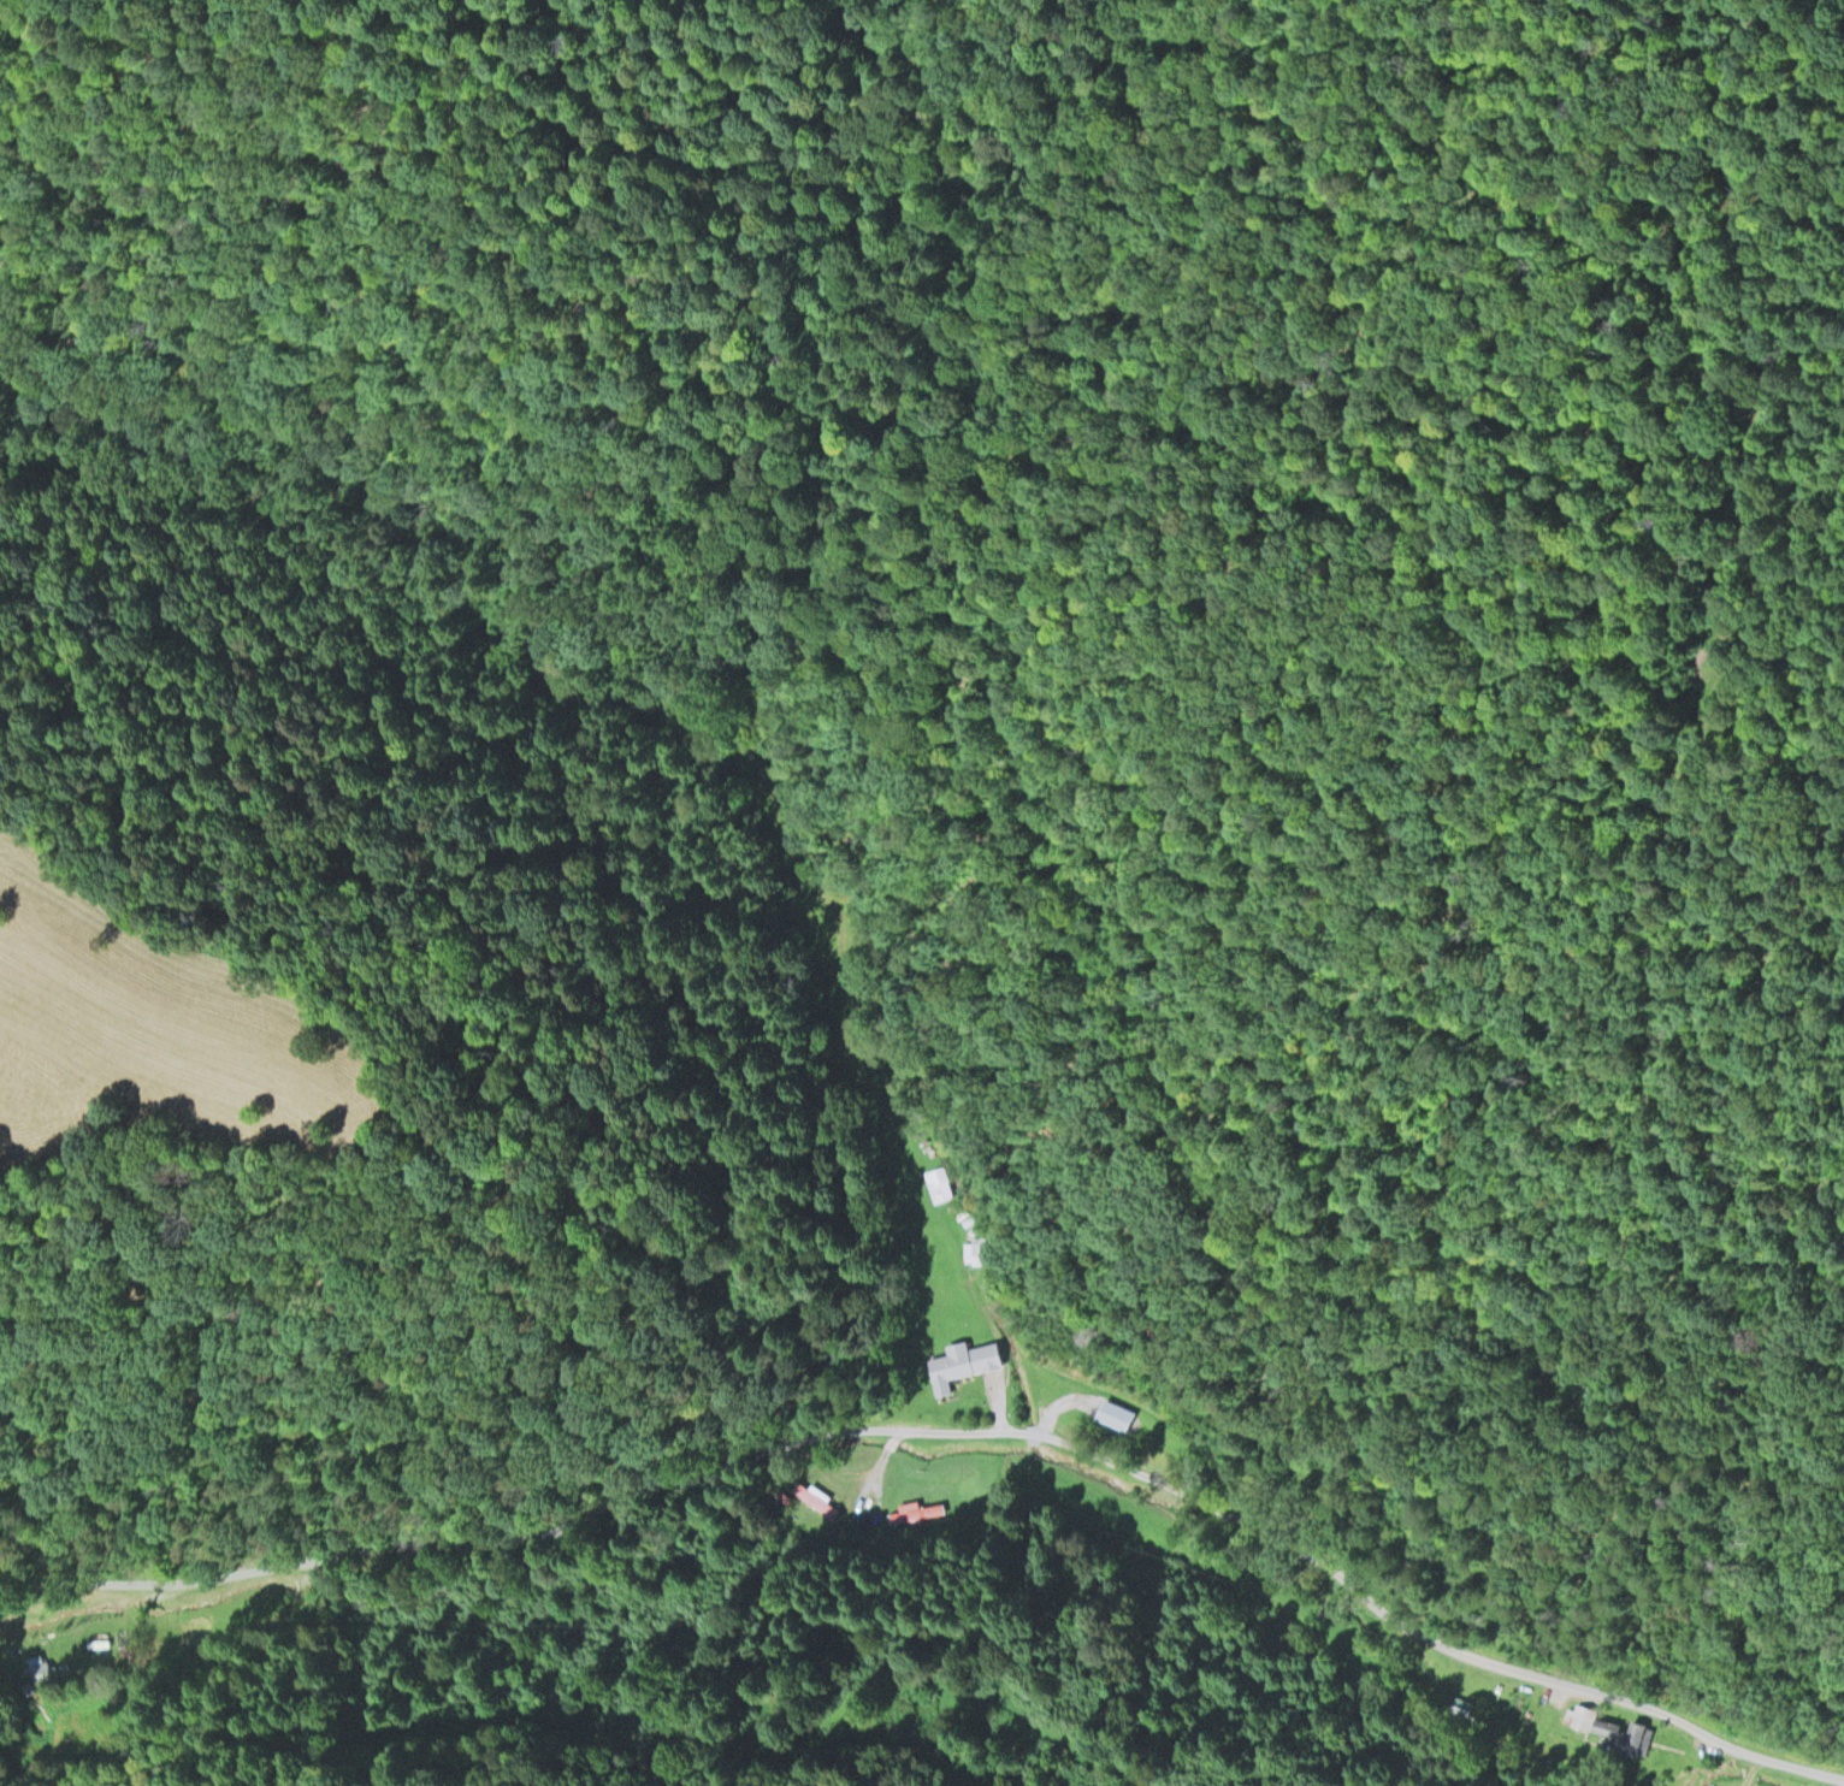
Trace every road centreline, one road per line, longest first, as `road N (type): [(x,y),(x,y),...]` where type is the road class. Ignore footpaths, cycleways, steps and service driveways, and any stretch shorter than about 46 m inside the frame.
road 1 (residential): [(1843,1777),(1731,1746),(1660,1709),(1456,1645),(1358,1593),(1286,1542),(1158,1479),(1027,1435),(896,1431),(781,1447),(632,1494),(566,1530),(515,1543),(0,1593)]

